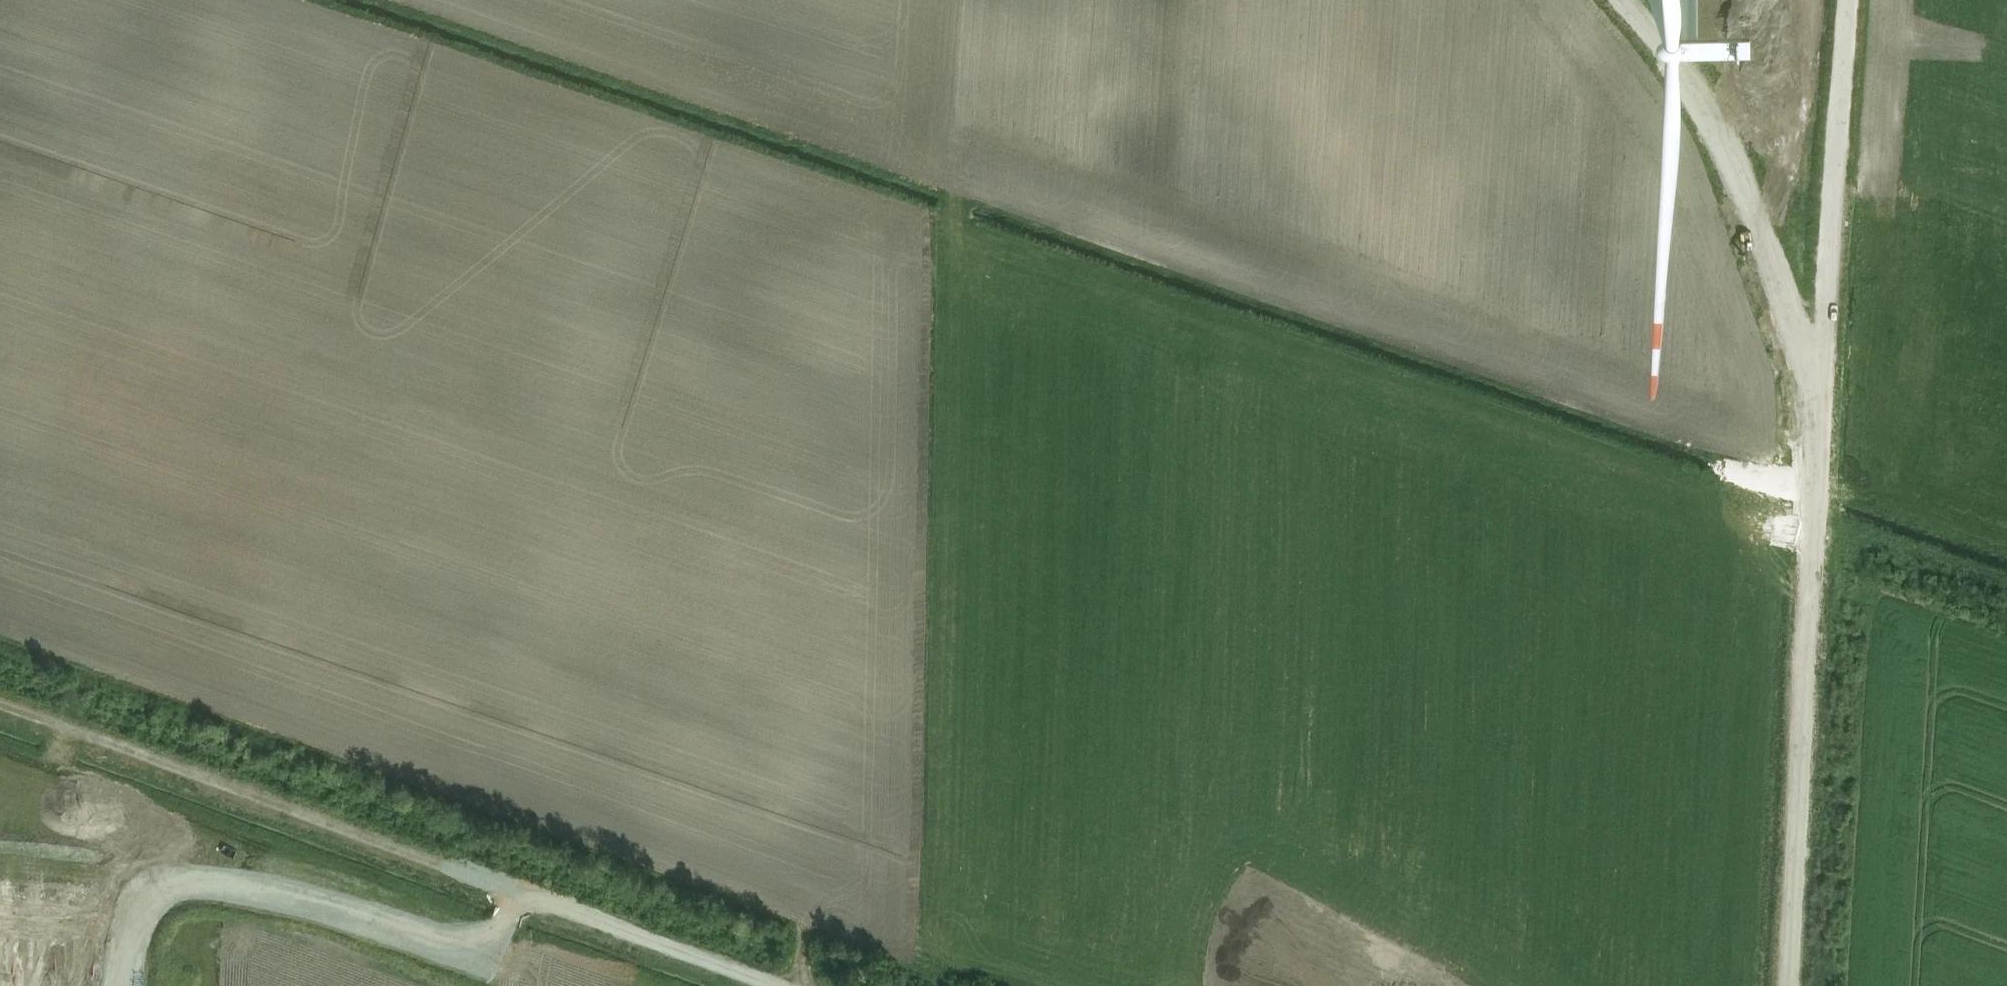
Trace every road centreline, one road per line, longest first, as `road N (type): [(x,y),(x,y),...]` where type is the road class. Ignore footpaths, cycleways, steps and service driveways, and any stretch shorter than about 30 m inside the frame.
road 1 (track): [(1603,0),(1658,66),(1734,199),(1803,409),(1815,519),(1796,985)]
road 2 (track): [(0,702),(768,985)]

